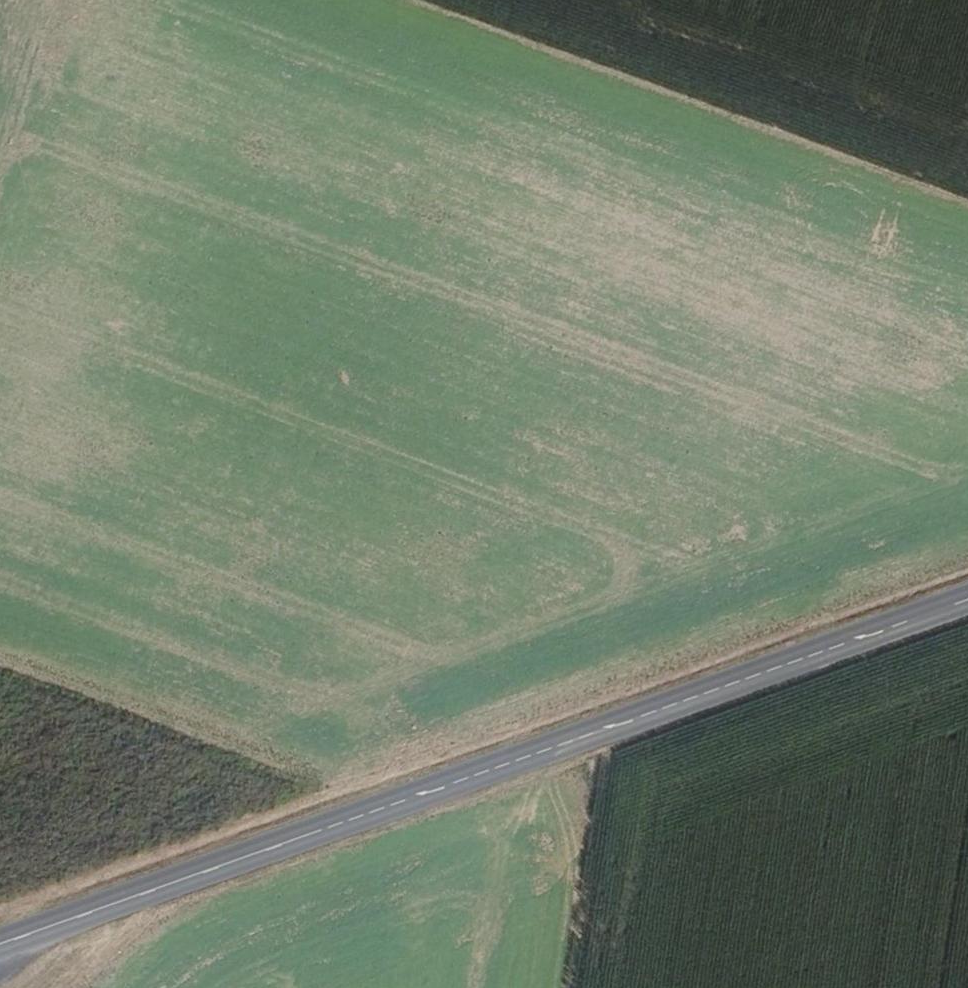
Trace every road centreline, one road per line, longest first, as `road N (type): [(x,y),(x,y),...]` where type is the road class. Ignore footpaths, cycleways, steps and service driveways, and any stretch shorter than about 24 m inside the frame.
road 1 (secondary): [(0,942),(967,599)]

